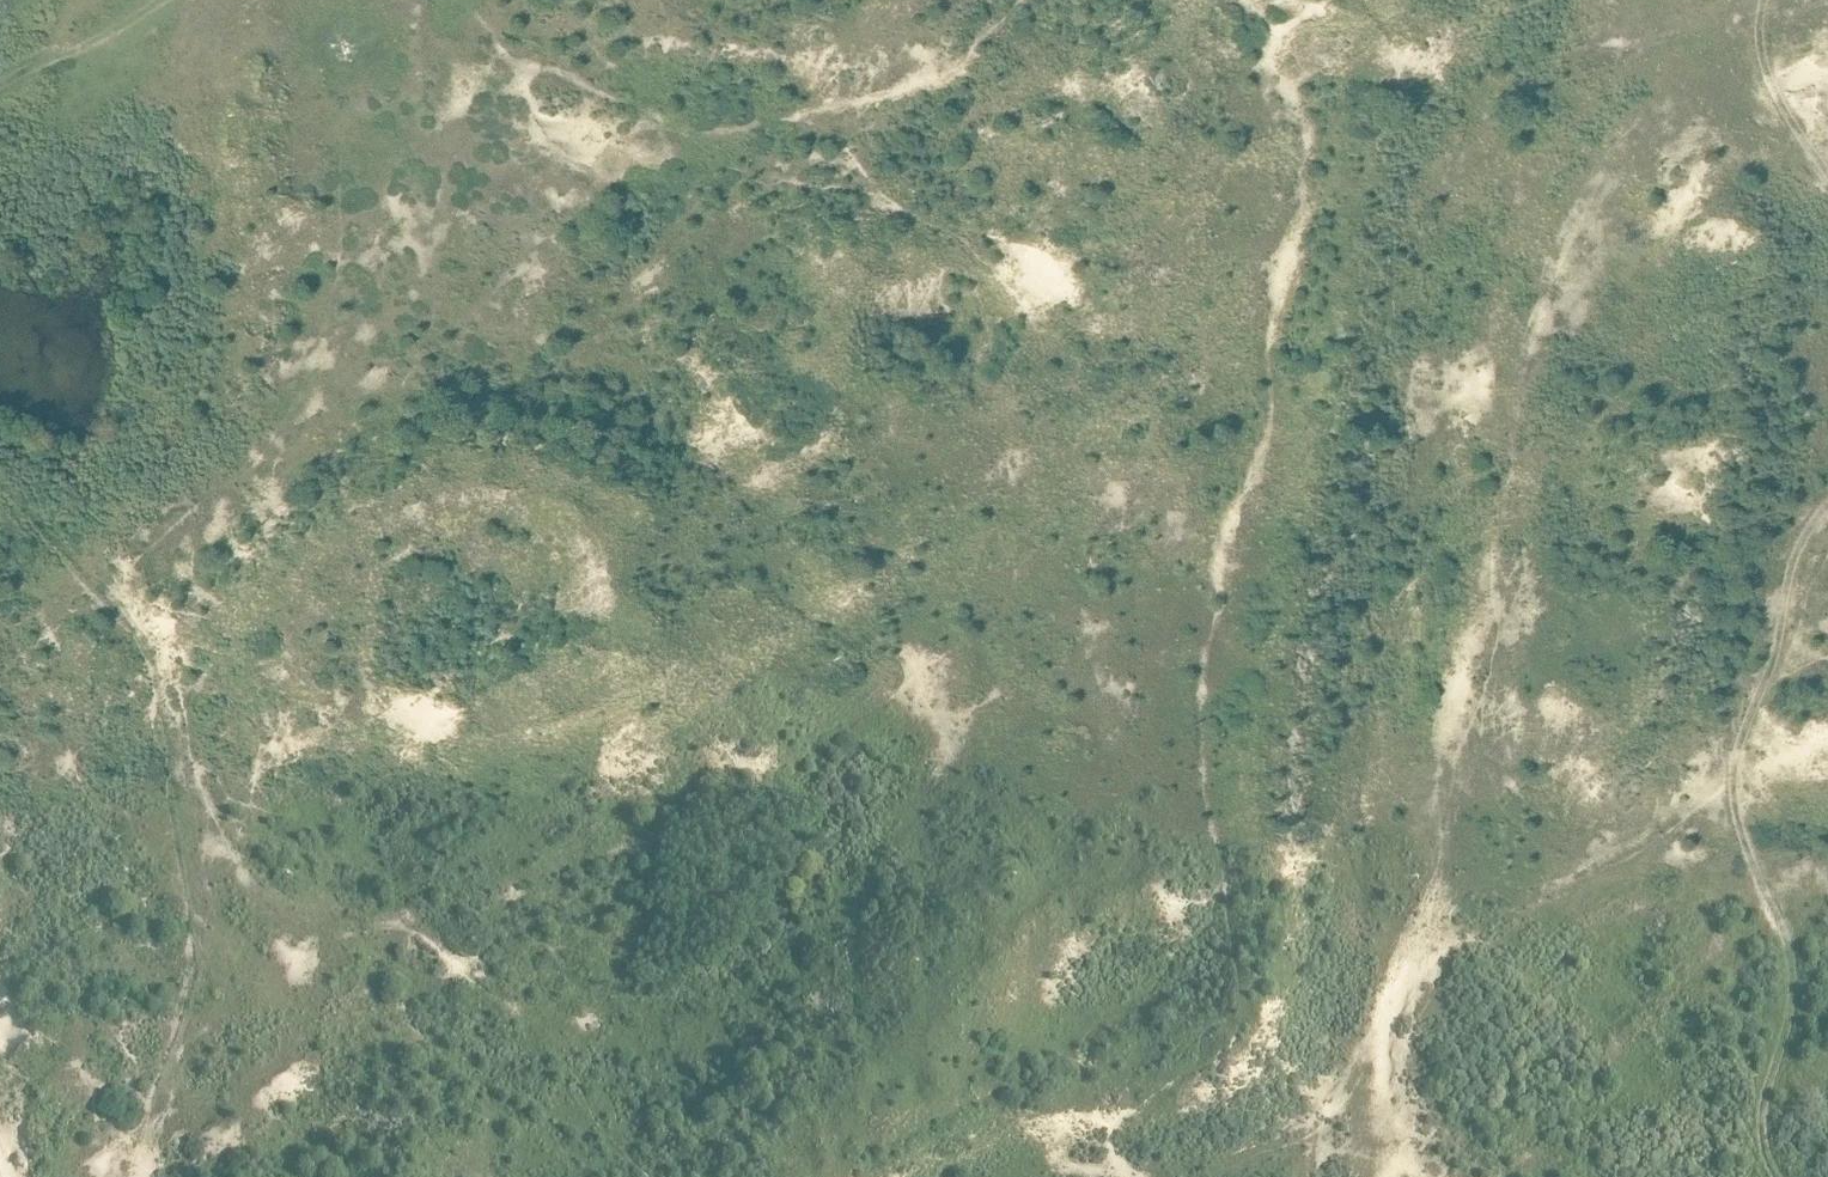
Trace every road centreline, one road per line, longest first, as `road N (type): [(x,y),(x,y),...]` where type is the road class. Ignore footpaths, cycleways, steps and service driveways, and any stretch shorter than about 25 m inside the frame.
road 1 (track): [(1827,509),(1795,532),(1729,783),(1735,823),(1786,939),(1793,986),(1782,1104),(1794,1176)]
road 2 (track): [(171,0),(119,39),(29,75),(0,97)]
road 3 (track): [(1767,0),(1762,21),(1770,75),(1827,172)]

